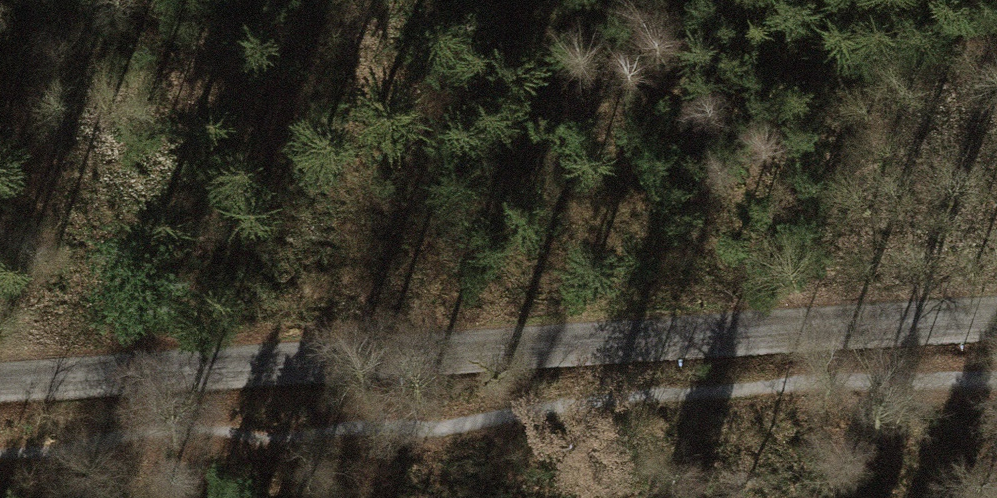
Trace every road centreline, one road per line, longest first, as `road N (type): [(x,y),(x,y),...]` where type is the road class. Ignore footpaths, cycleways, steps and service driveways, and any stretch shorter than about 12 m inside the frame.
road 1 (track): [(0,453),(167,429),(253,437),(455,427),(588,402),(846,380),(996,378)]
road 2 (unclassified): [(996,327),(0,385)]

